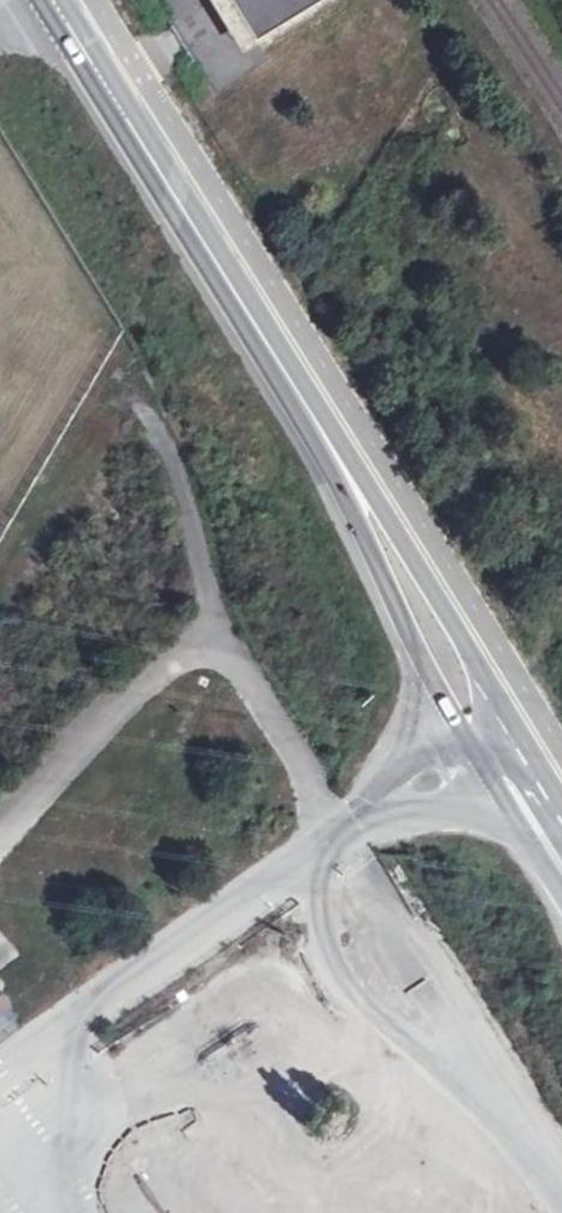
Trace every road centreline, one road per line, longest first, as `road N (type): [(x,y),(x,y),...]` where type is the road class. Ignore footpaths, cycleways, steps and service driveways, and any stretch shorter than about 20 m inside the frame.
road 1 (tertiary): [(288,378),(409,639),(561,897)]
road 2 (tertiary): [(561,800),(288,378)]
road 3 (tertiary): [(54,0),(288,378)]

